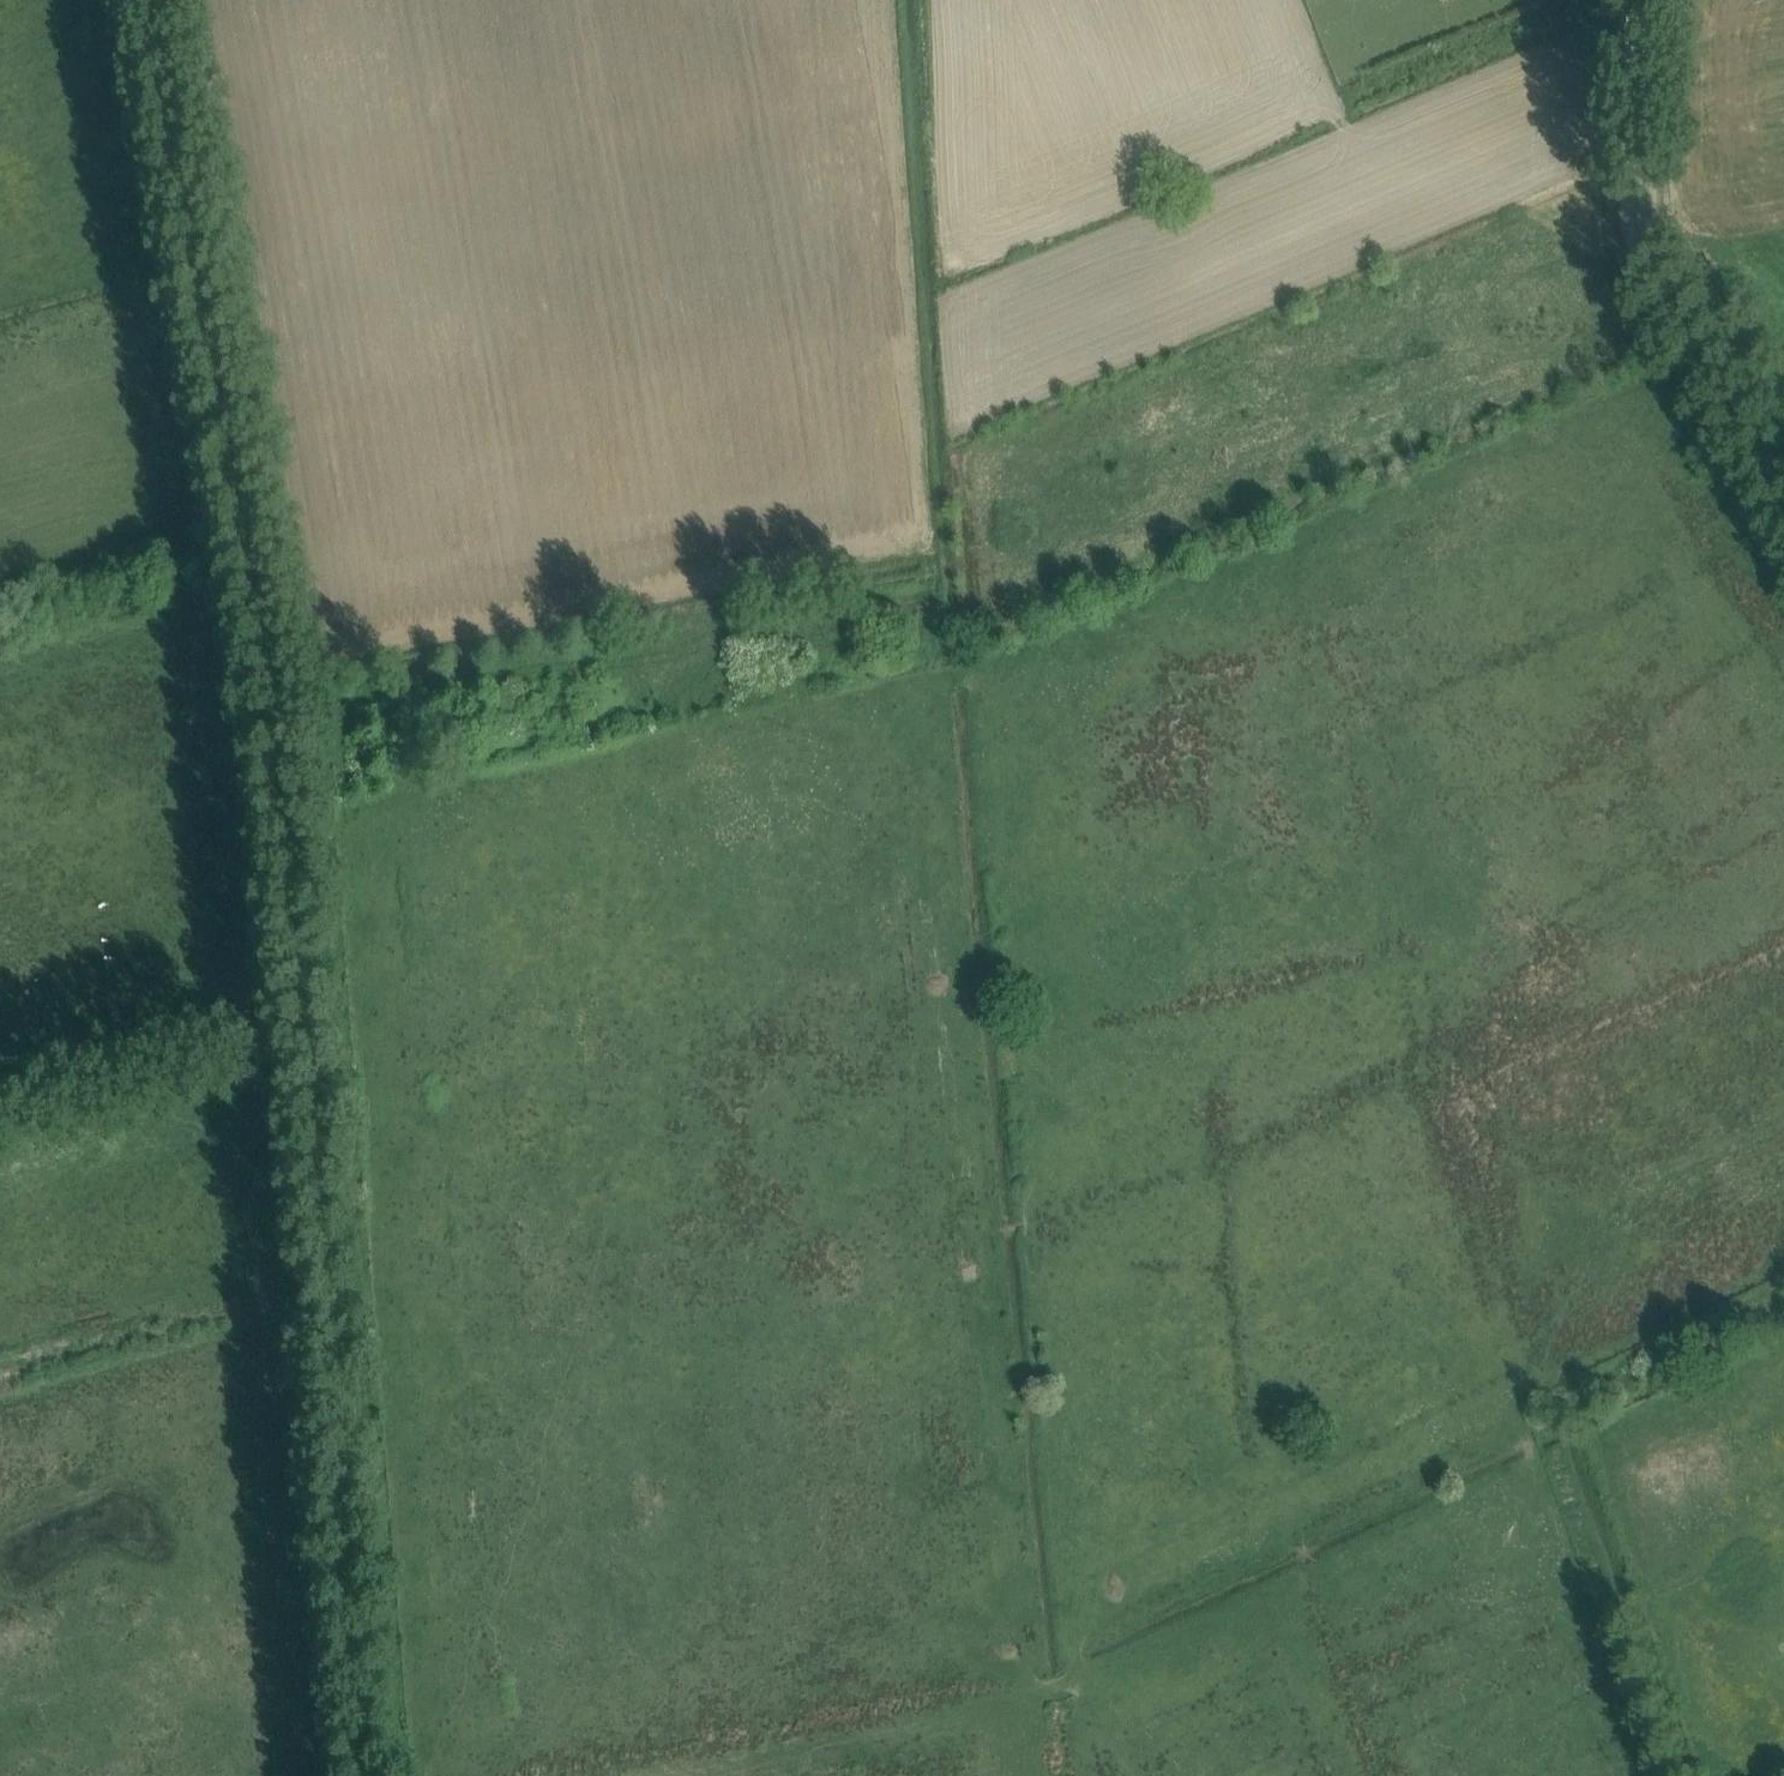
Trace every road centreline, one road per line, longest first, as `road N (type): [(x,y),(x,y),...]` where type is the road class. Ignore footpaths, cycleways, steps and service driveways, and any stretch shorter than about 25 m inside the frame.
road 1 (track): [(370,1775),(287,738),(154,0)]
road 2 (unclassified): [(1783,490),(1662,292),(1642,244),(1636,0)]

